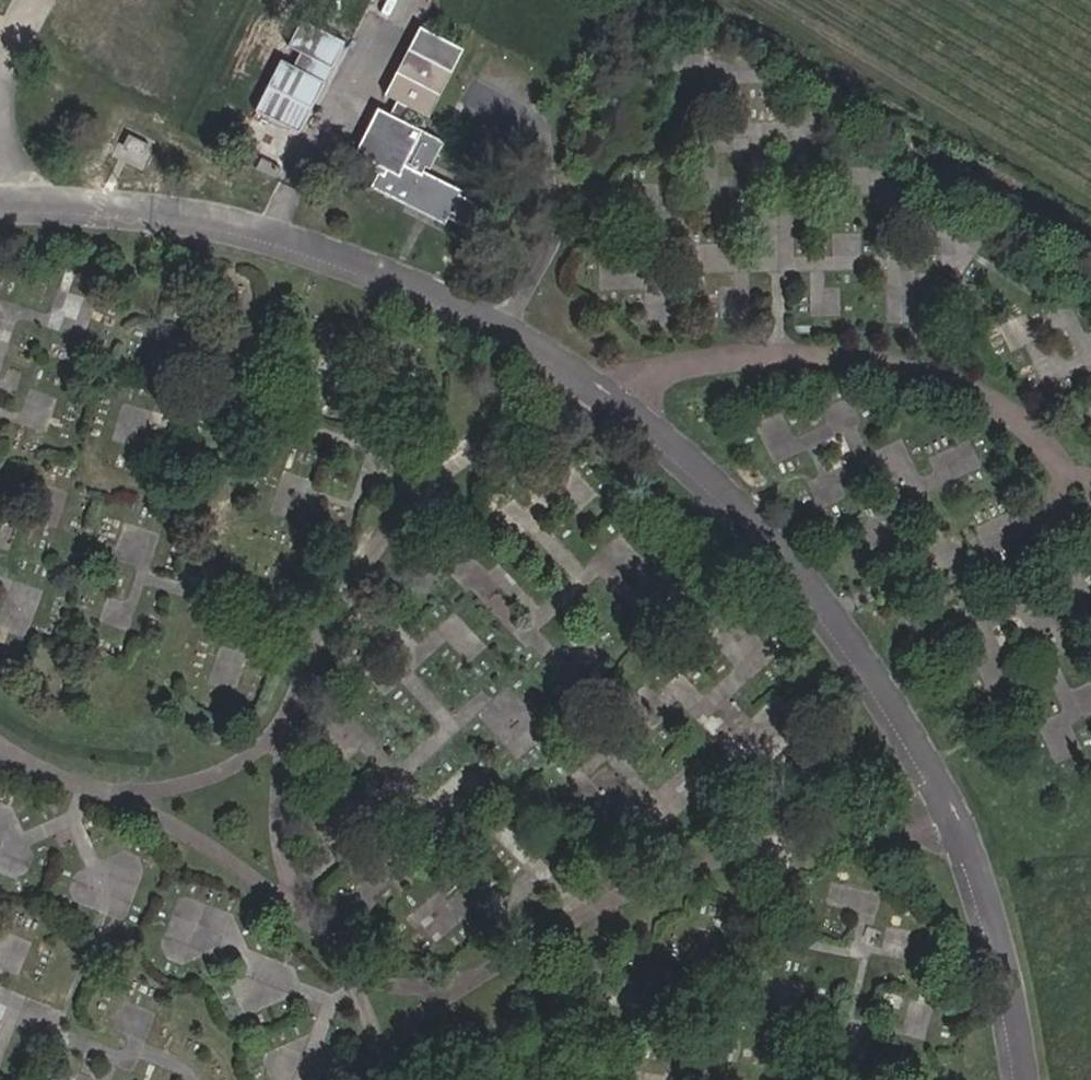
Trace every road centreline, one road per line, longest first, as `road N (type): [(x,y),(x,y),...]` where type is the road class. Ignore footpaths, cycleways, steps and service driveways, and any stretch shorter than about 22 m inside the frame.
road 1 (track): [(723,0),(1090,218)]

